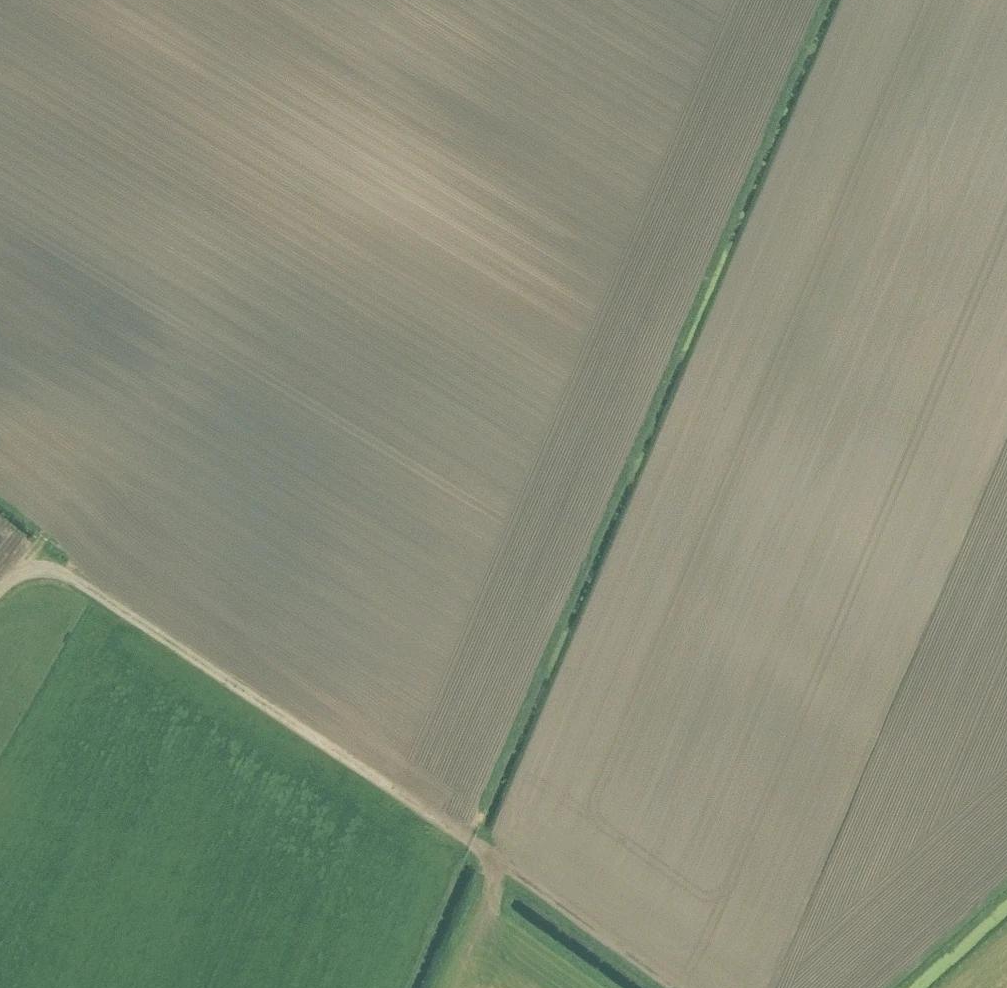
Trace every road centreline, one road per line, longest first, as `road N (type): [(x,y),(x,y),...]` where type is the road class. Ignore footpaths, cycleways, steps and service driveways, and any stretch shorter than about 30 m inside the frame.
road 1 (track): [(481,856),(663,987)]
road 2 (track): [(893,987),(1006,890)]

